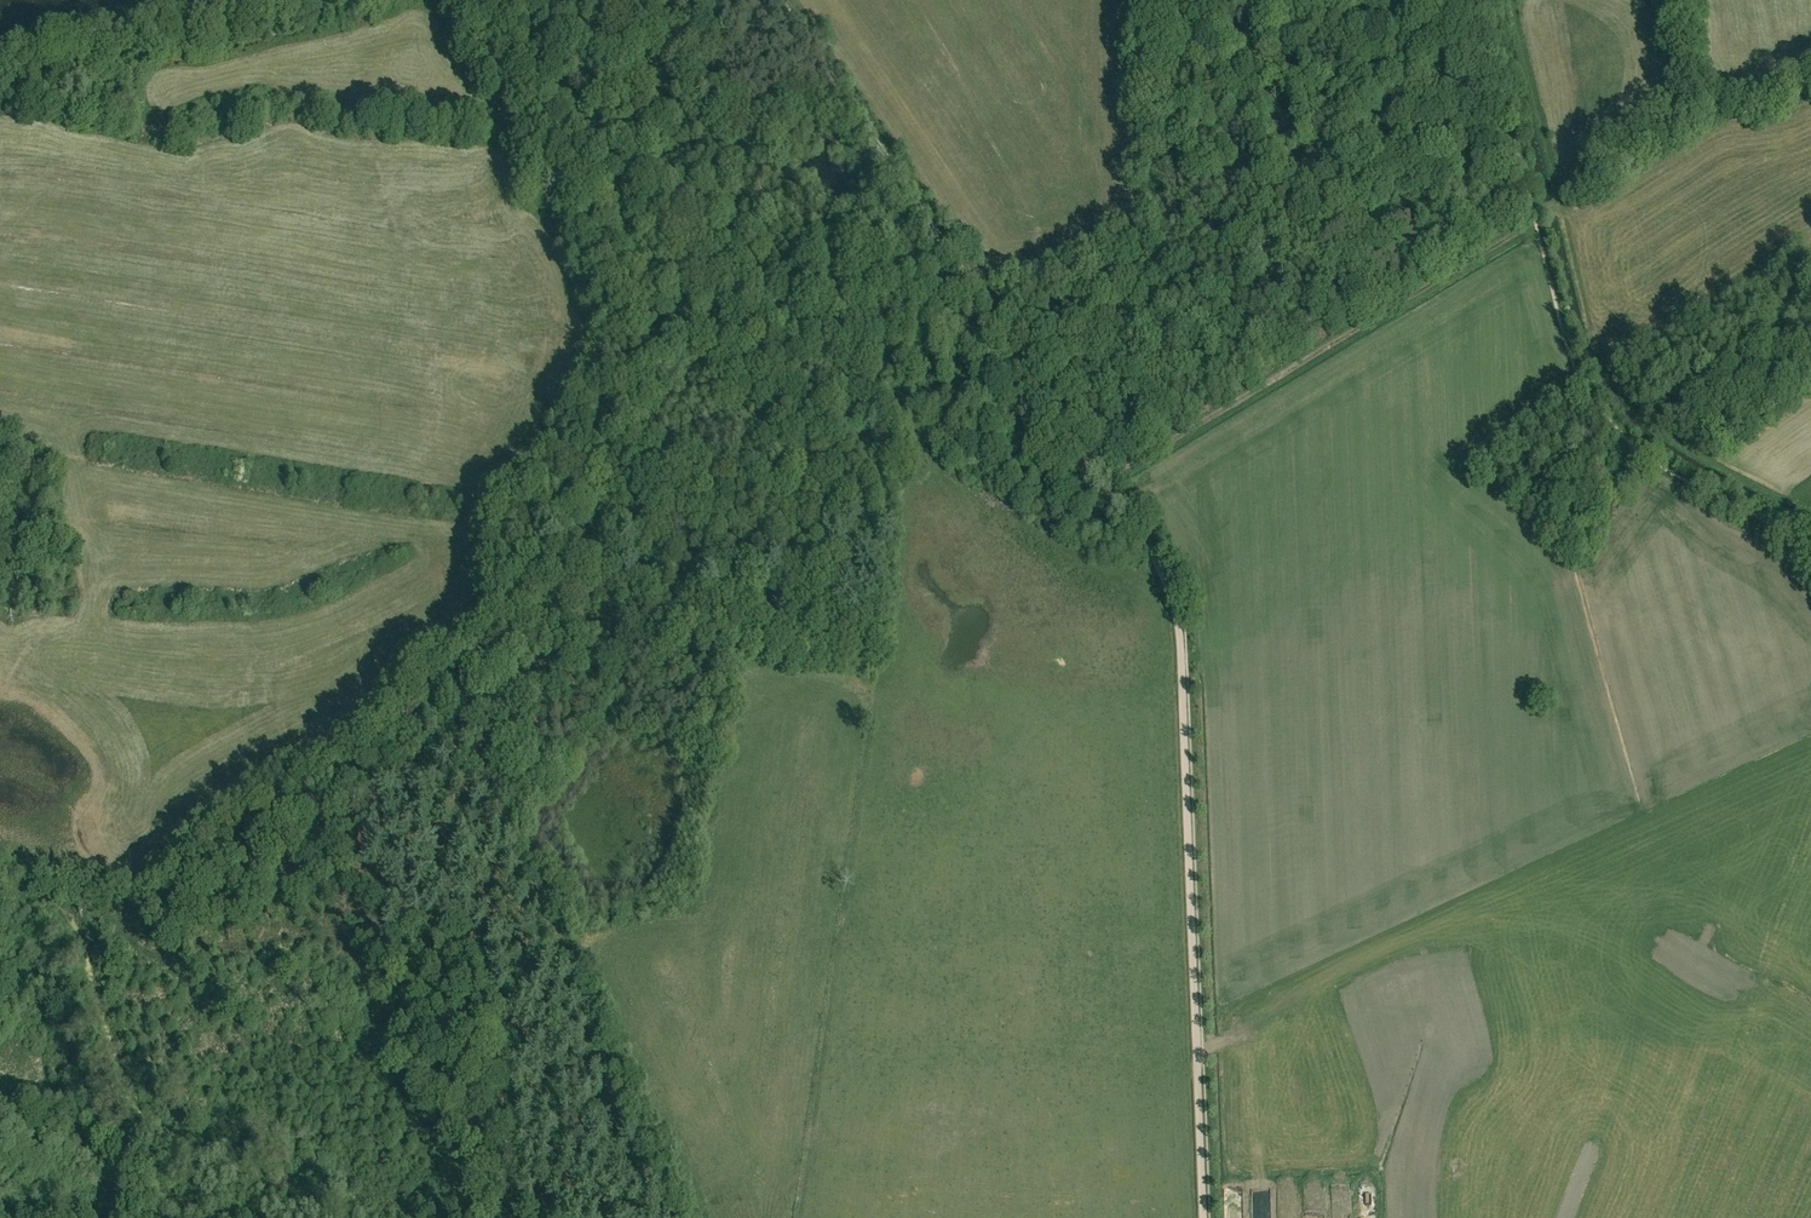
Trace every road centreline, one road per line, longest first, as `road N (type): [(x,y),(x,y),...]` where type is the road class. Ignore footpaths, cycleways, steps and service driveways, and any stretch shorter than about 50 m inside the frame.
road 1 (track): [(1204,1217),(1180,639),(1161,572),(1100,481)]
road 2 (track): [(1100,481),(779,0)]
road 3 (track): [(1100,481),(1534,215)]
road 4 (track): [(0,60),(233,0)]

